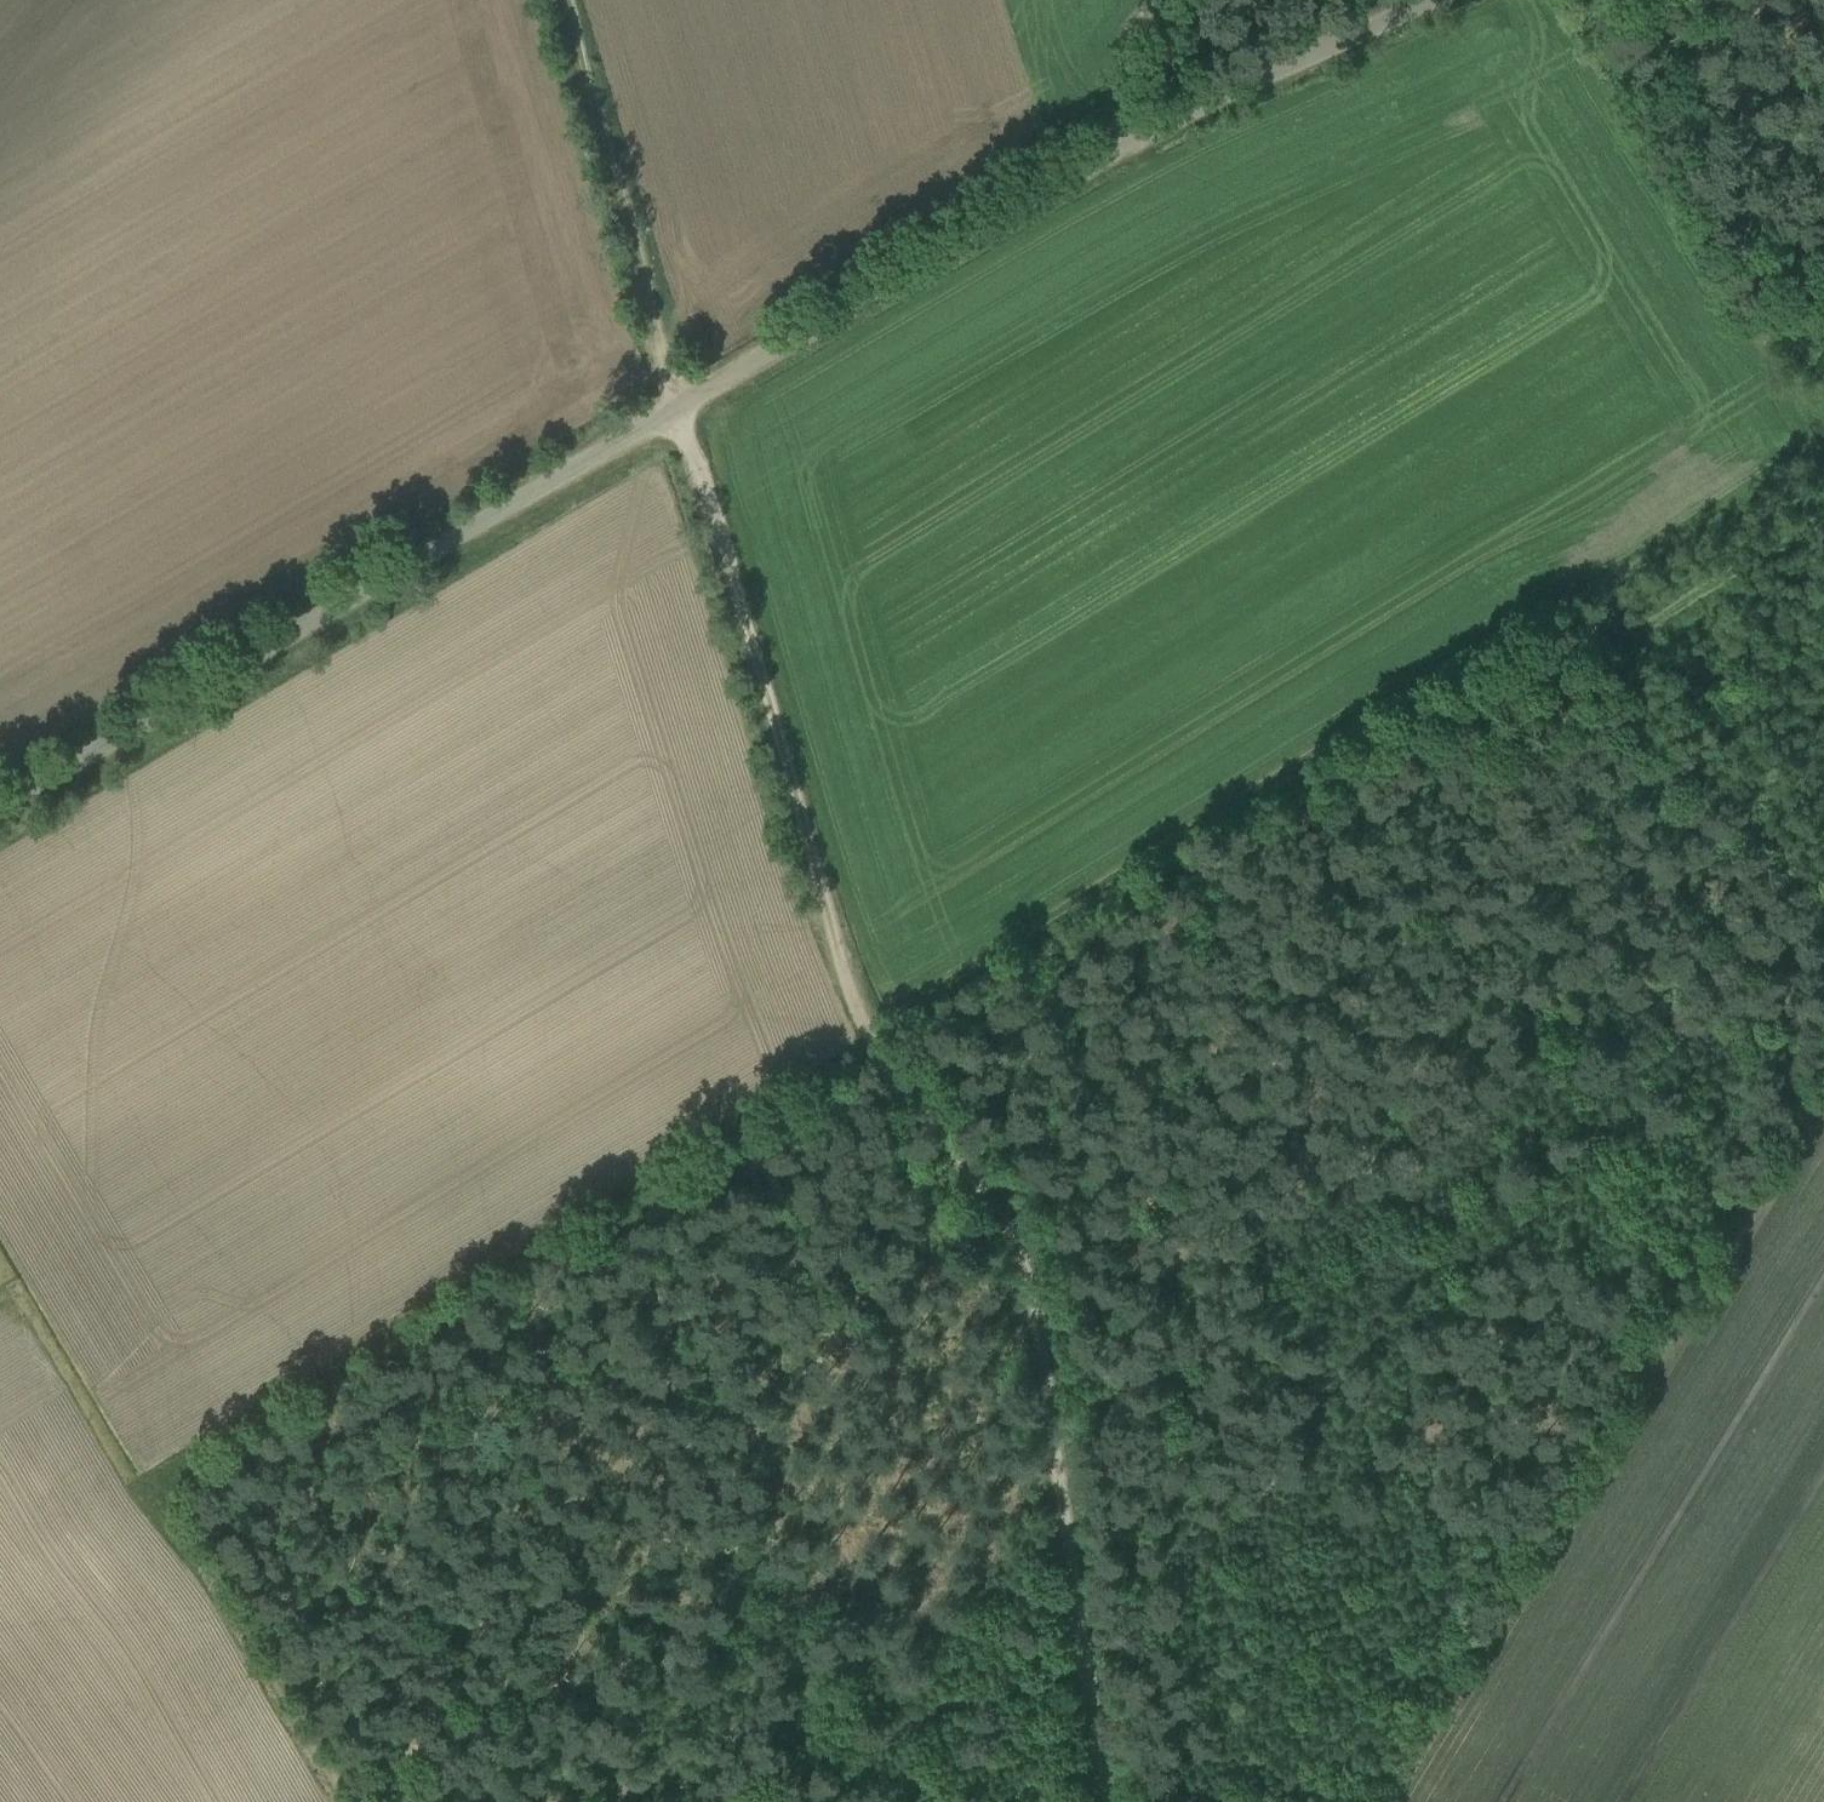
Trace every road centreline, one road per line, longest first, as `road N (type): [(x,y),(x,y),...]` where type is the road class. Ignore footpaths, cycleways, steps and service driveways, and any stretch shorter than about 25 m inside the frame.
road 1 (unclassified): [(0,804),(1277,63),(1435,0)]
road 2 (track): [(1103,1801),(1045,1324),(1018,1235),(850,984),(757,640),(676,407)]
road 3 (track): [(570,0),(637,215),(676,407)]

